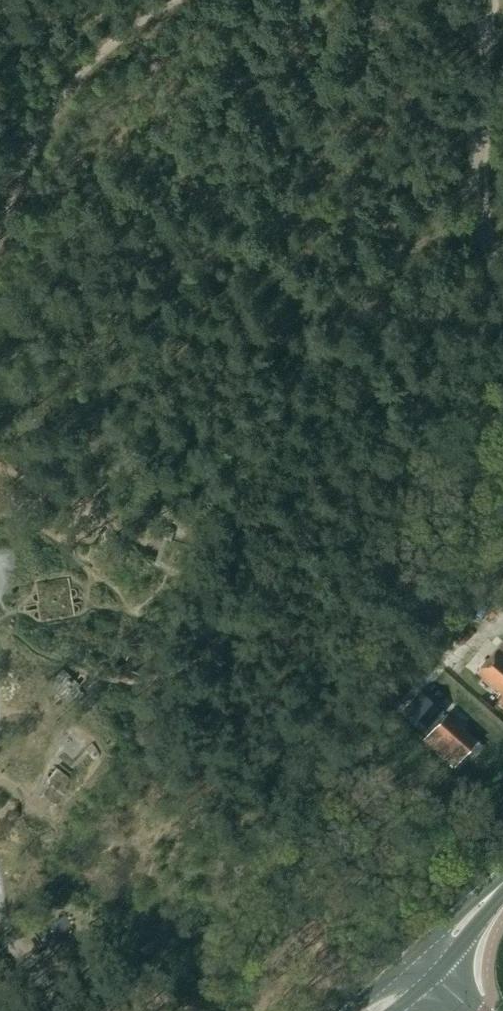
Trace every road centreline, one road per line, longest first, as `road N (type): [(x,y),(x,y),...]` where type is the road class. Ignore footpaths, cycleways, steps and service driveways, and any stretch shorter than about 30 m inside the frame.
road 1 (track): [(488,0),(477,186),(502,282)]
road 2 (track): [(502,408),(478,488),(477,529),(502,573)]

